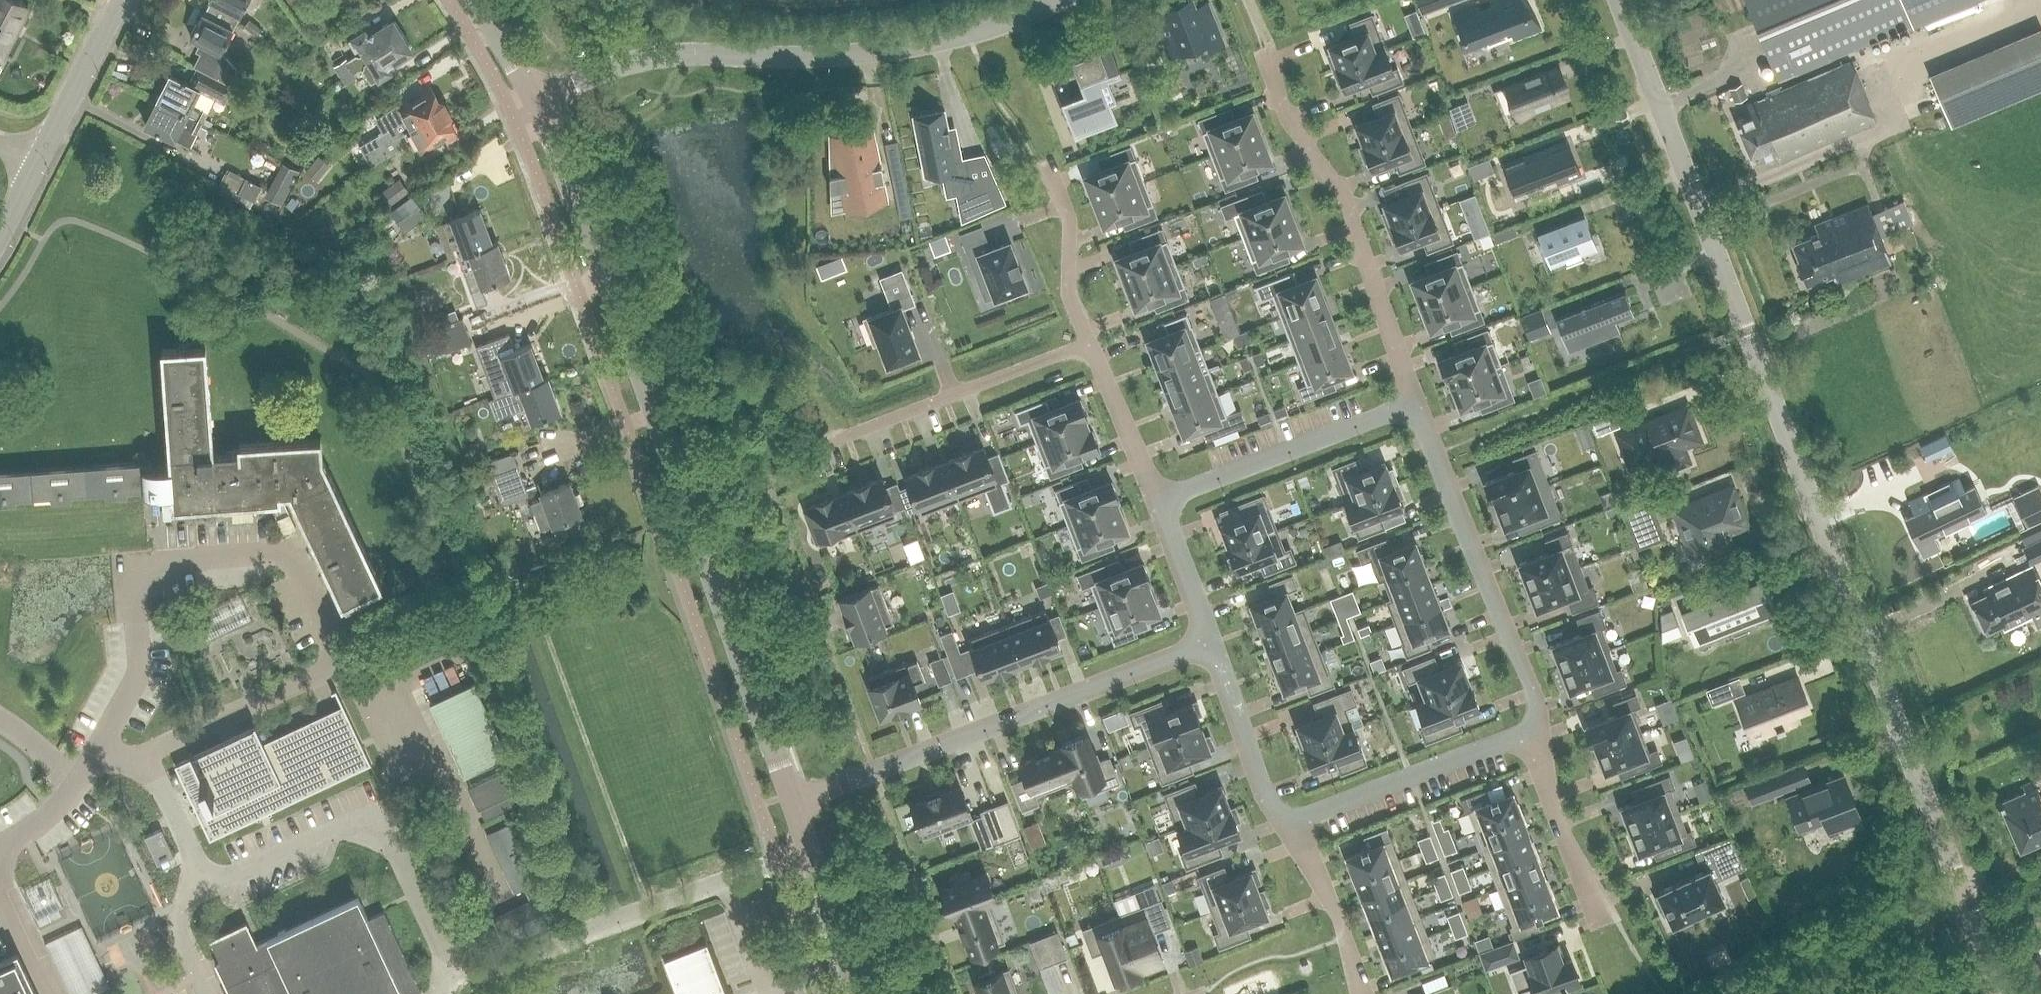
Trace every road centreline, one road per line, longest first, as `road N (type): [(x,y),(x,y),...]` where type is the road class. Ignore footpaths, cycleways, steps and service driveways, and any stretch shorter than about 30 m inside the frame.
road 1 (unclassified): [(793,805),(531,101)]
road 2 (unclassified): [(531,101),(661,57),(896,50),(1054,0)]
road 3 (unclassified): [(1621,0),(1817,501)]
road 4 (unclassified): [(2002,993),(1817,501)]
road 5 (residential): [(793,805),(1213,645)]
road 6 (residential): [(1413,400),(1344,194),(1292,130),(1264,51)]
road 7 (residential): [(1534,731),(1538,707),(1413,400)]
road 8 (residential): [(825,438),(1090,345)]
road 9 (residential): [(1163,505),(1413,400)]
road 10 (residential): [(1292,826),(1534,731)]
road 11 (residential): [(1599,922),(1536,771),(1534,731)]
road 12 (residential): [(1292,826),(1267,800),(1213,645)]
road 13 (unclassified): [(858,993),(793,805)]
road 14 (residential): [(1360,993),(1345,937),(1292,826)]
road 15 (residential): [(1090,345),(1068,297),(1065,203),(1053,173)]
road 16 (unclassified): [(39,159),(117,0)]
road 17 (residential): [(1163,505),(1090,345)]
road 18 (track): [(1931,913),(1796,993)]
road 19 (residential): [(1213,645),(1163,505)]

